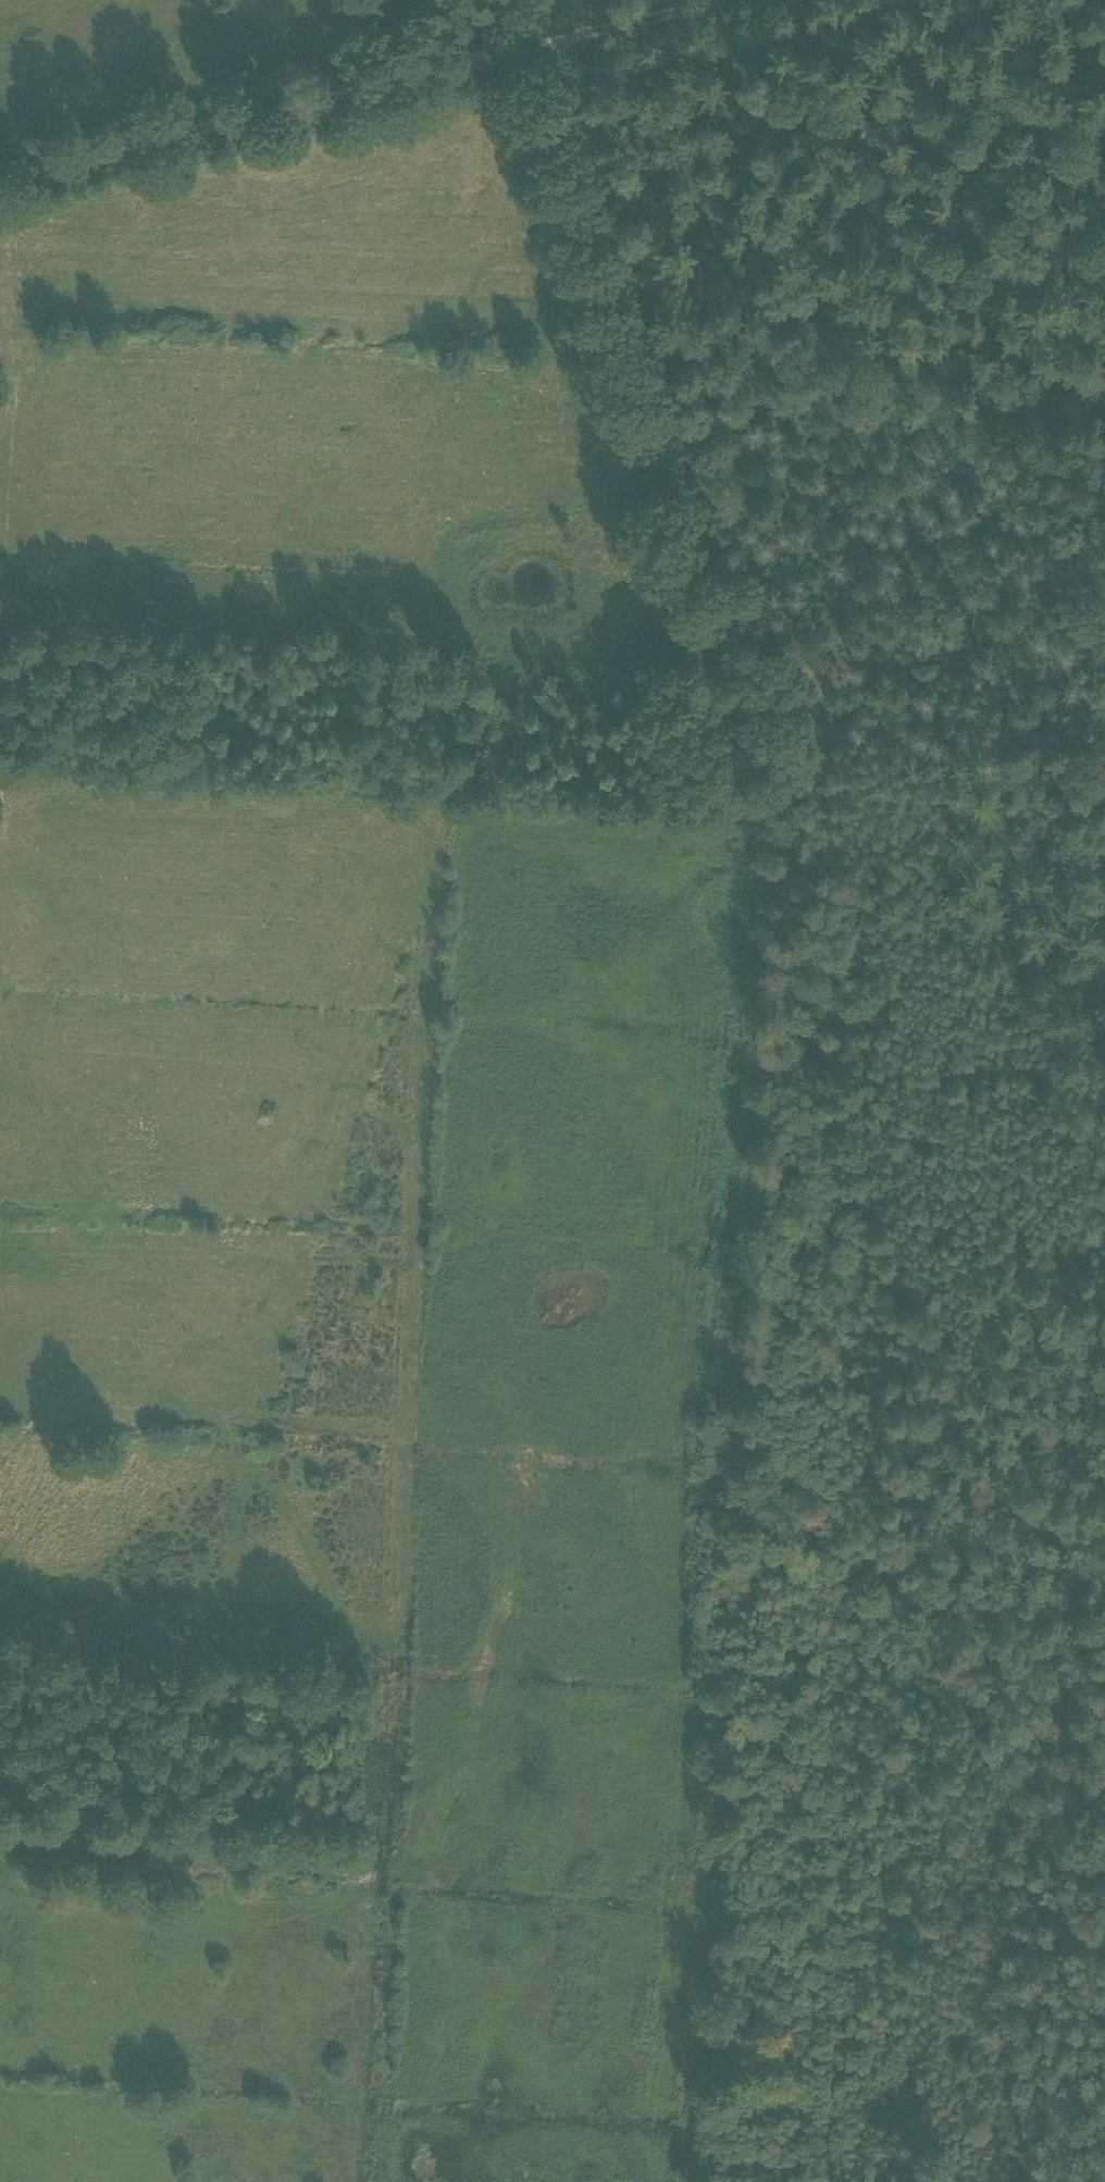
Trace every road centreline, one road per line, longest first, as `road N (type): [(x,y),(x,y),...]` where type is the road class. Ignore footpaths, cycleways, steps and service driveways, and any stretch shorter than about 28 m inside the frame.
road 1 (track): [(562,40),(0,176)]
road 2 (track): [(730,0),(562,40)]

